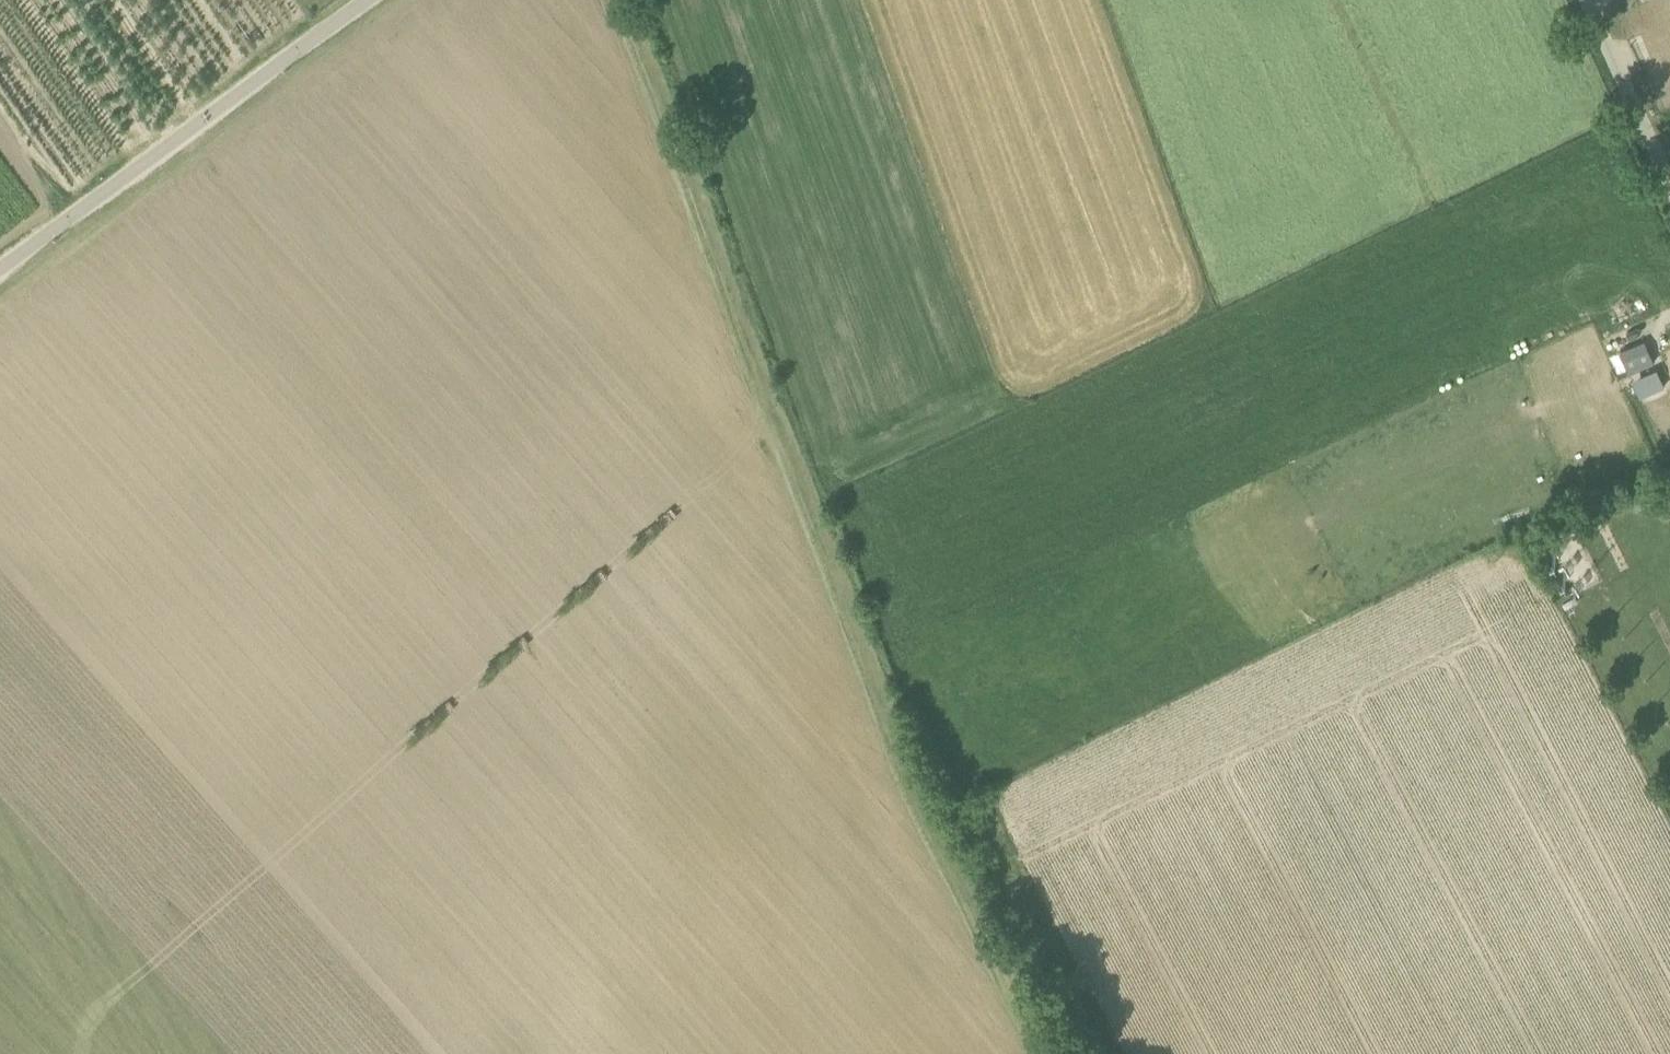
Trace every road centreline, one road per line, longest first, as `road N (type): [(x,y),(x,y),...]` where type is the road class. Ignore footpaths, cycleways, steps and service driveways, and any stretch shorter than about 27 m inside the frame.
road 1 (unclassified): [(0,269),(367,0)]
road 2 (unclassified): [(1669,181),(1587,0)]

